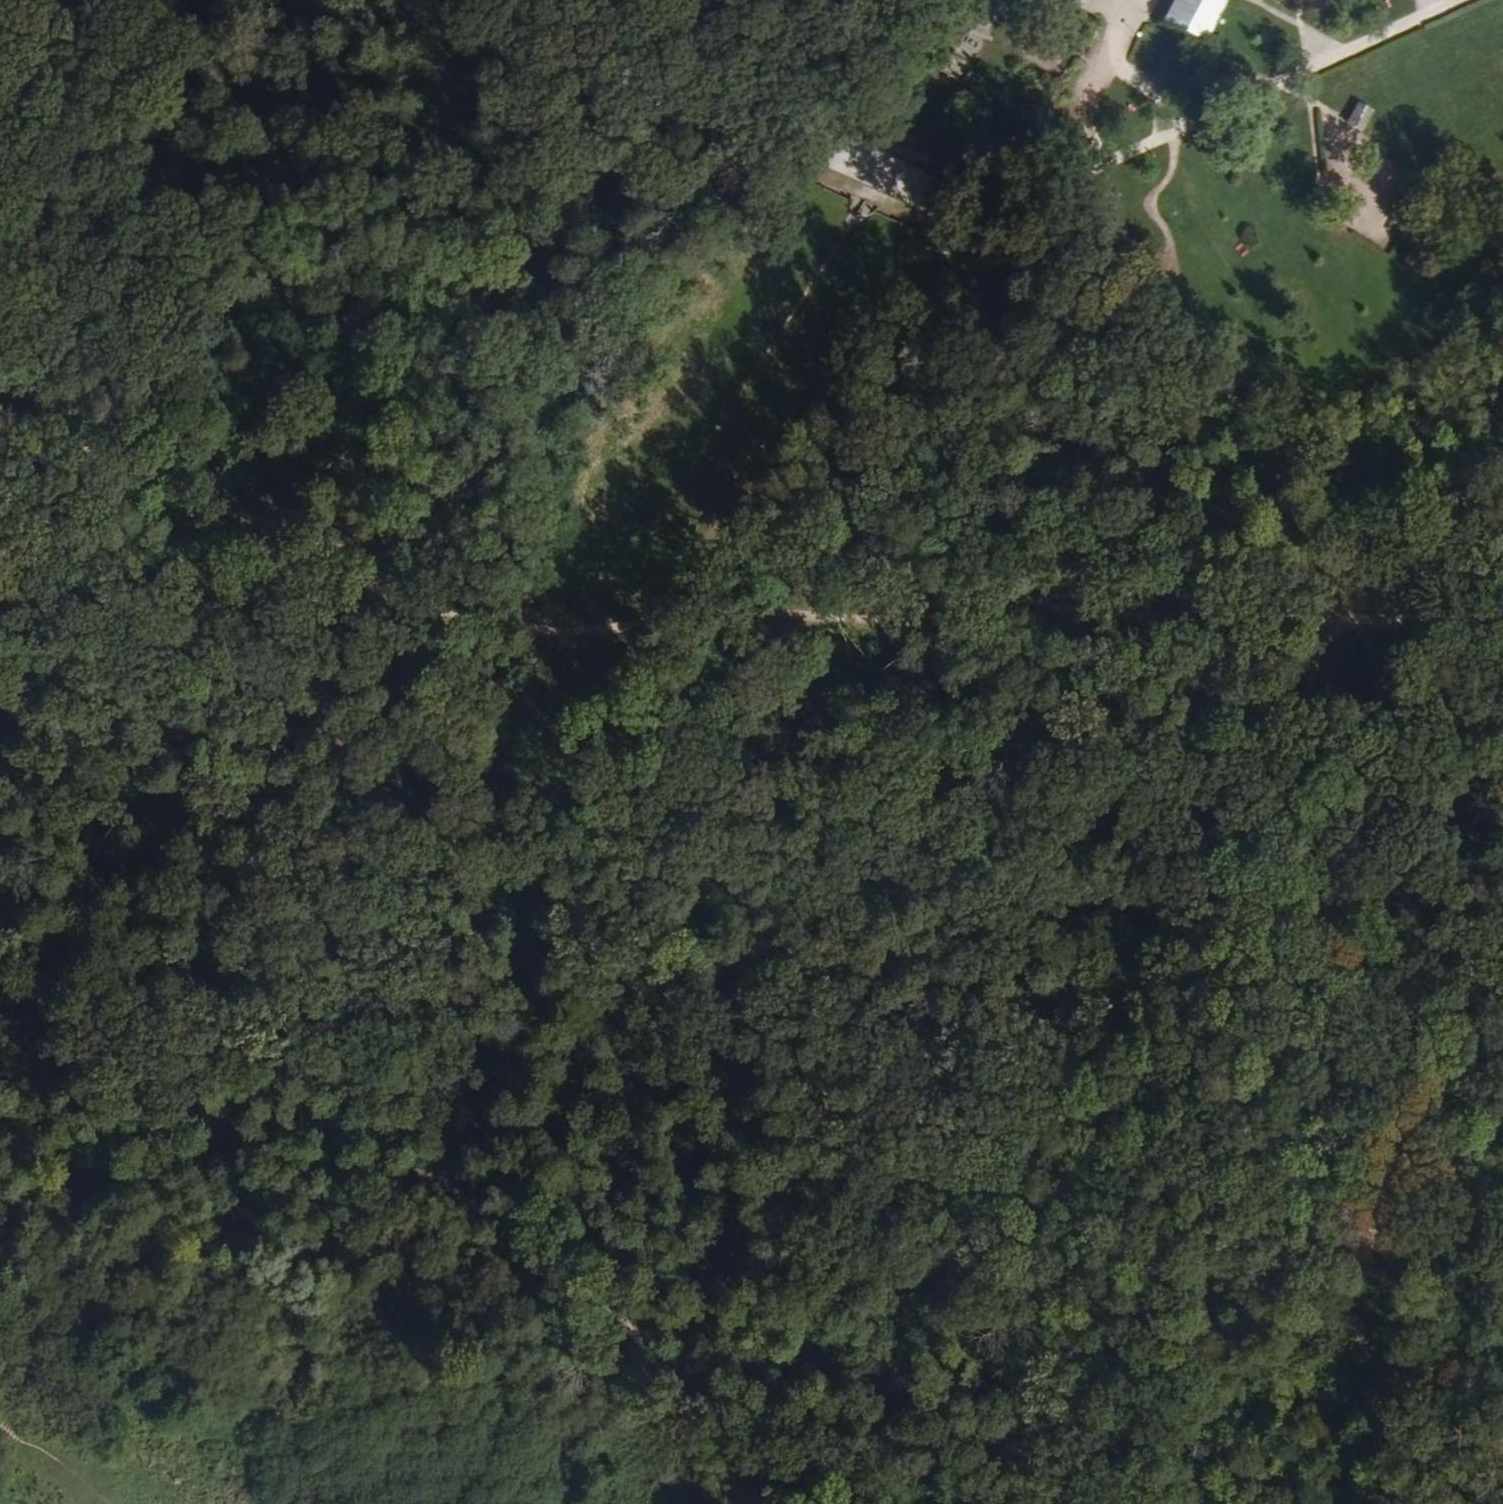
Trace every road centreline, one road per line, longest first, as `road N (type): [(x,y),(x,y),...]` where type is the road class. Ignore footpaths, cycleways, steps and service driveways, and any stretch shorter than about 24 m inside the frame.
road 1 (track): [(597,0),(397,292),(381,565),(498,620),(749,644),(1044,609),(1295,637)]
road 2 (track): [(945,1503),(893,1461),(774,1411),(483,1197),(378,1134),(159,1106),(0,1072)]
road 3 (track): [(1502,586),(1475,578),(1370,583),(1295,637),(1292,780),(1313,849),(1363,919),(1456,1084)]
road 4 (track): [(642,0),(850,14)]

